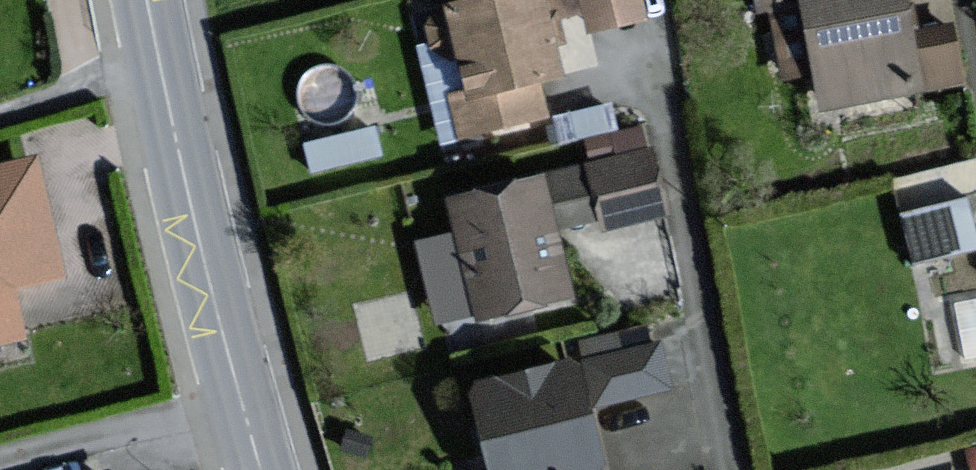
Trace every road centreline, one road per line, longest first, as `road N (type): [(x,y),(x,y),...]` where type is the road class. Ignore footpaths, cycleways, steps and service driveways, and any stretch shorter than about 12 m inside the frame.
road 1 (residential): [(260,469),(226,364),(148,0)]

